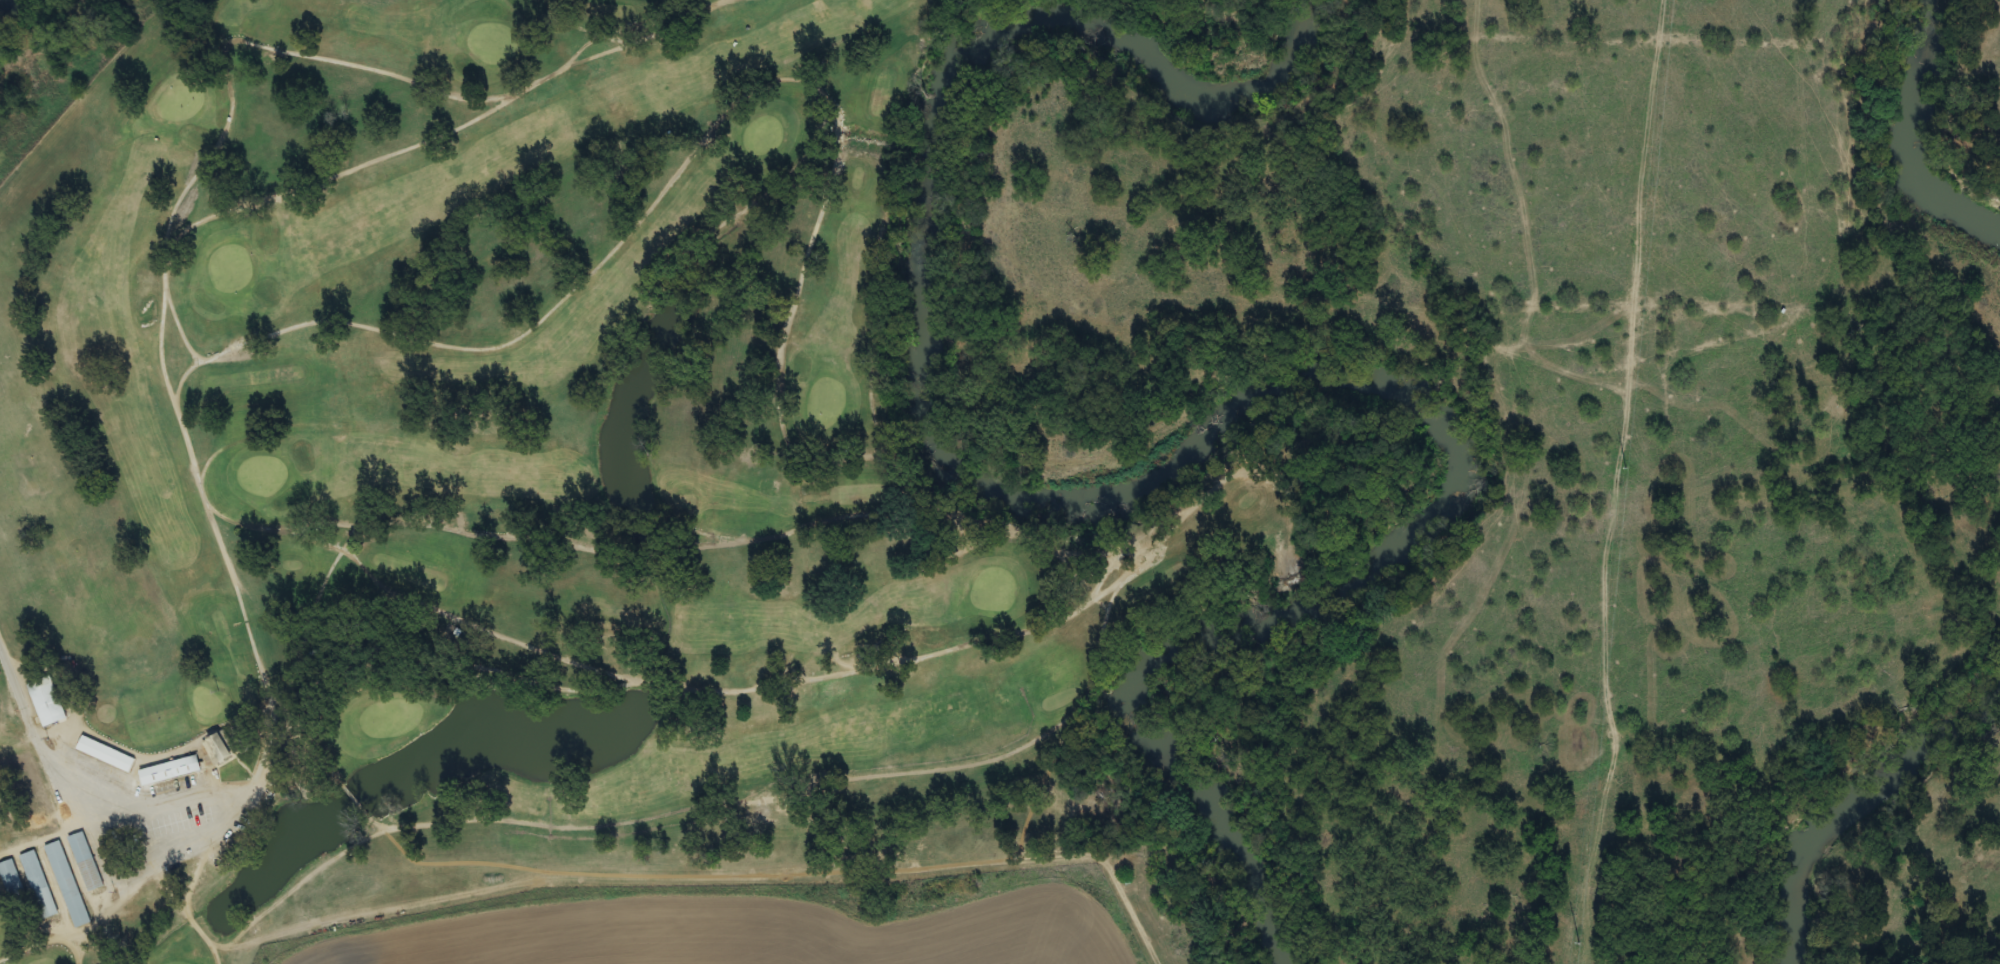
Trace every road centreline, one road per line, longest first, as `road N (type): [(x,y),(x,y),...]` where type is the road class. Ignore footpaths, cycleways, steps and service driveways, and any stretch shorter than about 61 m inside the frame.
road 1 (residential): [(0,656),(71,827)]

